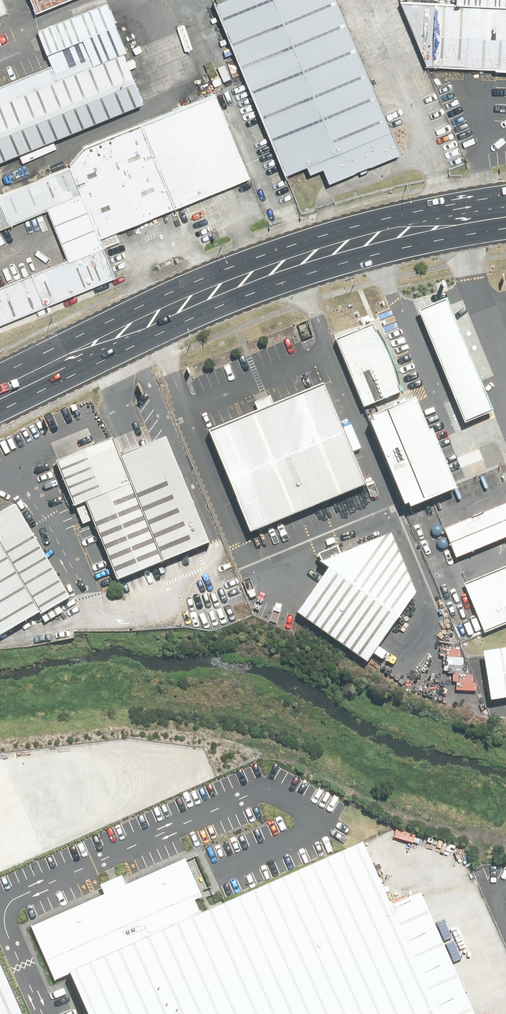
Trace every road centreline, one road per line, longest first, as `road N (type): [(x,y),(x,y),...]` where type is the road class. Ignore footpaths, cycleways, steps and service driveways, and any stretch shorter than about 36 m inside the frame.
road 1 (primary): [(505,232),(326,265),(222,302),(0,407)]
road 2 (primary): [(0,370),(290,243),(505,197)]
road 3 (track): [(505,843),(377,808),(281,757)]

